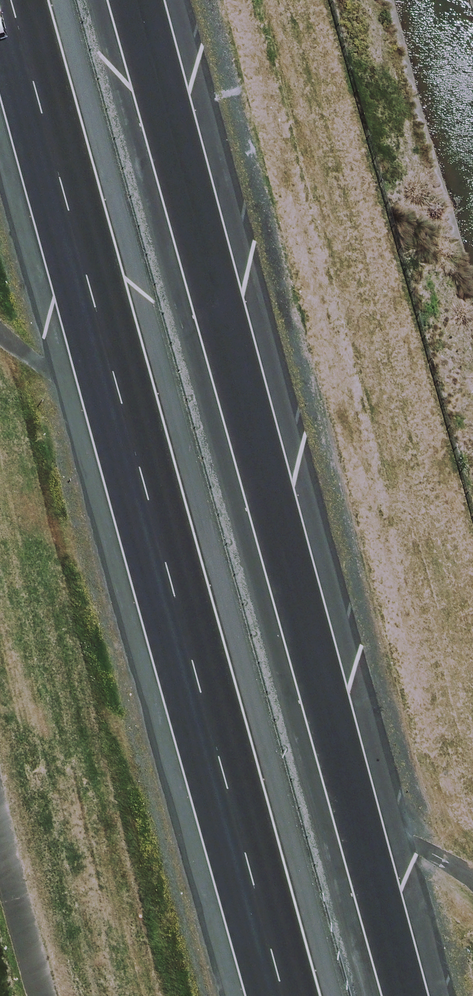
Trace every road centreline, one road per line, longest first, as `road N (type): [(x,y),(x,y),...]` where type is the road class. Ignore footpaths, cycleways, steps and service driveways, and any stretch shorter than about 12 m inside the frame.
road 1 (motorway): [(282,995),(9,0)]
road 2 (motorway): [(139,0),(404,995)]

